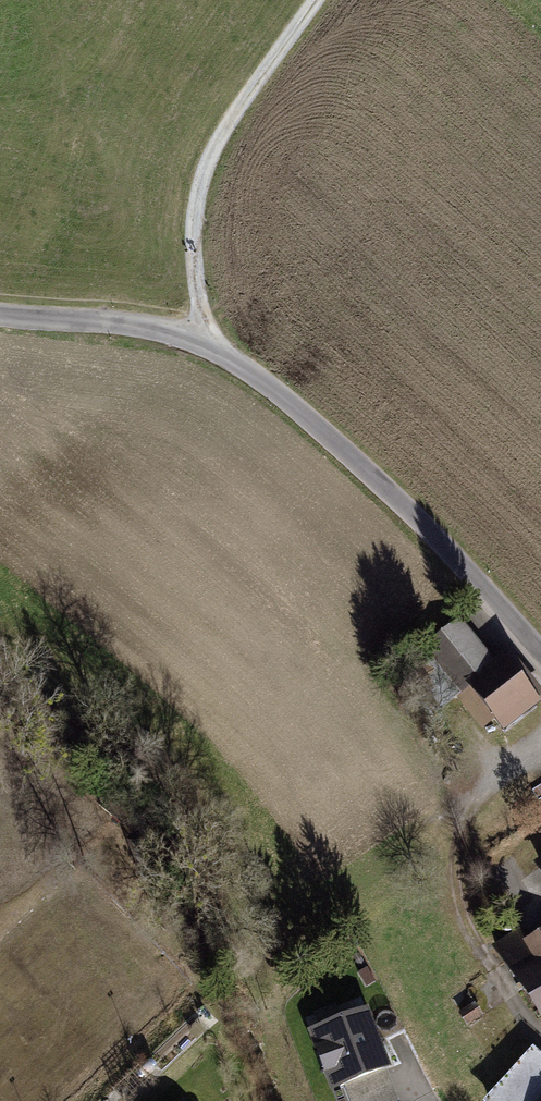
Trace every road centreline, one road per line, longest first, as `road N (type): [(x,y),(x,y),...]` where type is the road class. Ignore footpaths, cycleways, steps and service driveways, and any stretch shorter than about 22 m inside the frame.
road 1 (unclassified): [(540,653),(329,440),(203,342),(127,323),(0,316)]
road 2 (track): [(203,342),(192,238),(200,182),(218,142),(315,0)]

